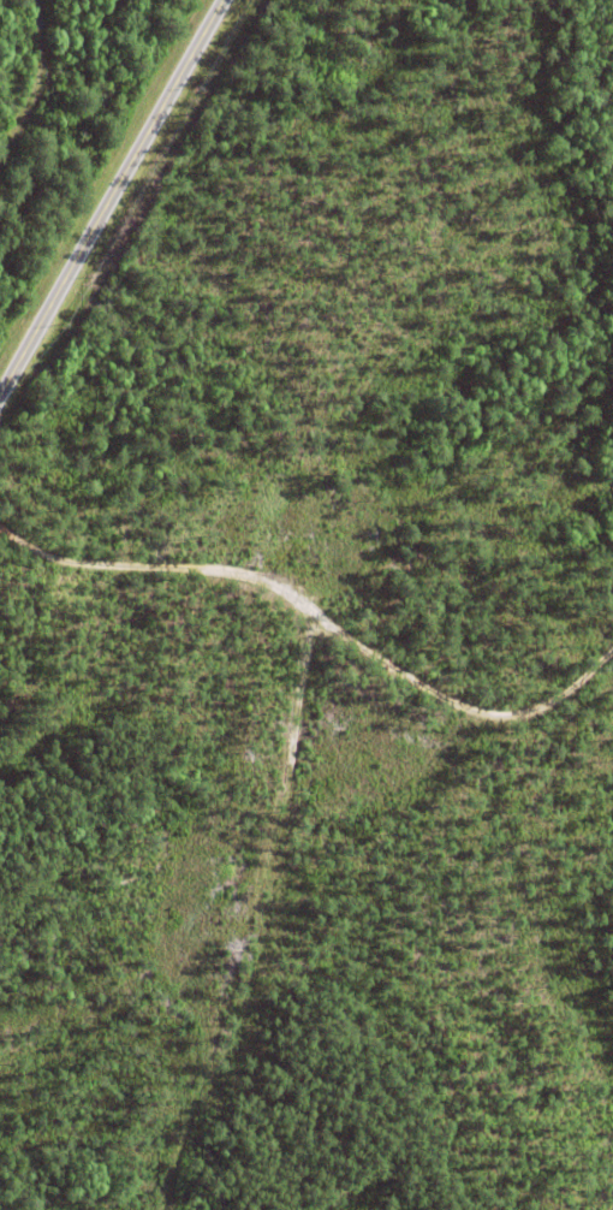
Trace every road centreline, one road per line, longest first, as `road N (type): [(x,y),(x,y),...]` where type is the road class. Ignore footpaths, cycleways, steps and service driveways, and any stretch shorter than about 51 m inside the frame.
road 1 (track): [(612,645),(541,705),(498,713),(463,708),(266,583),(222,569),(71,563),(0,529)]
road 2 (tertiary): [(0,395),(224,0)]

